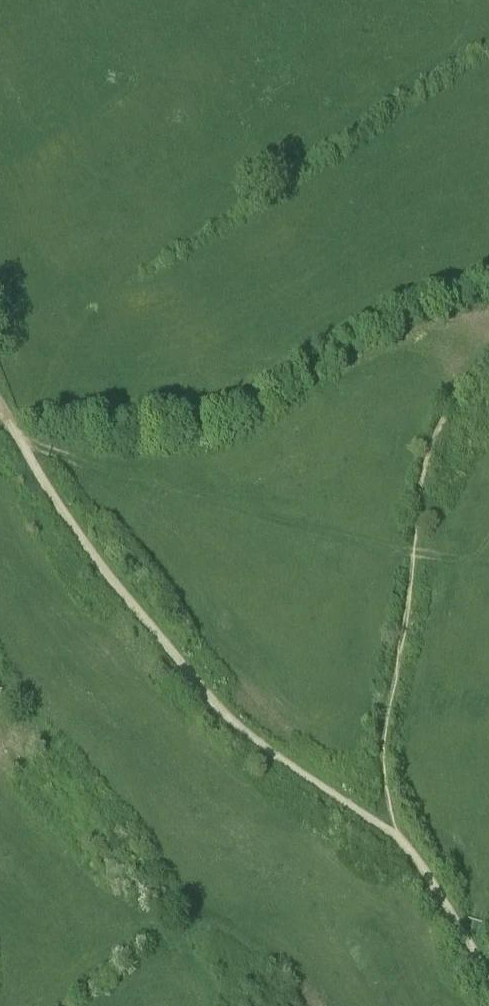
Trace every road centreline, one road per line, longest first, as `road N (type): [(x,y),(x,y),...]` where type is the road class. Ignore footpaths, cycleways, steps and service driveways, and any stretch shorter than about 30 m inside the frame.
road 1 (track): [(0,406),(73,526),(218,707),(291,767),(398,836)]
road 2 (track): [(21,441),(414,552),(488,562)]
road 3 (track): [(398,836),(488,980)]

